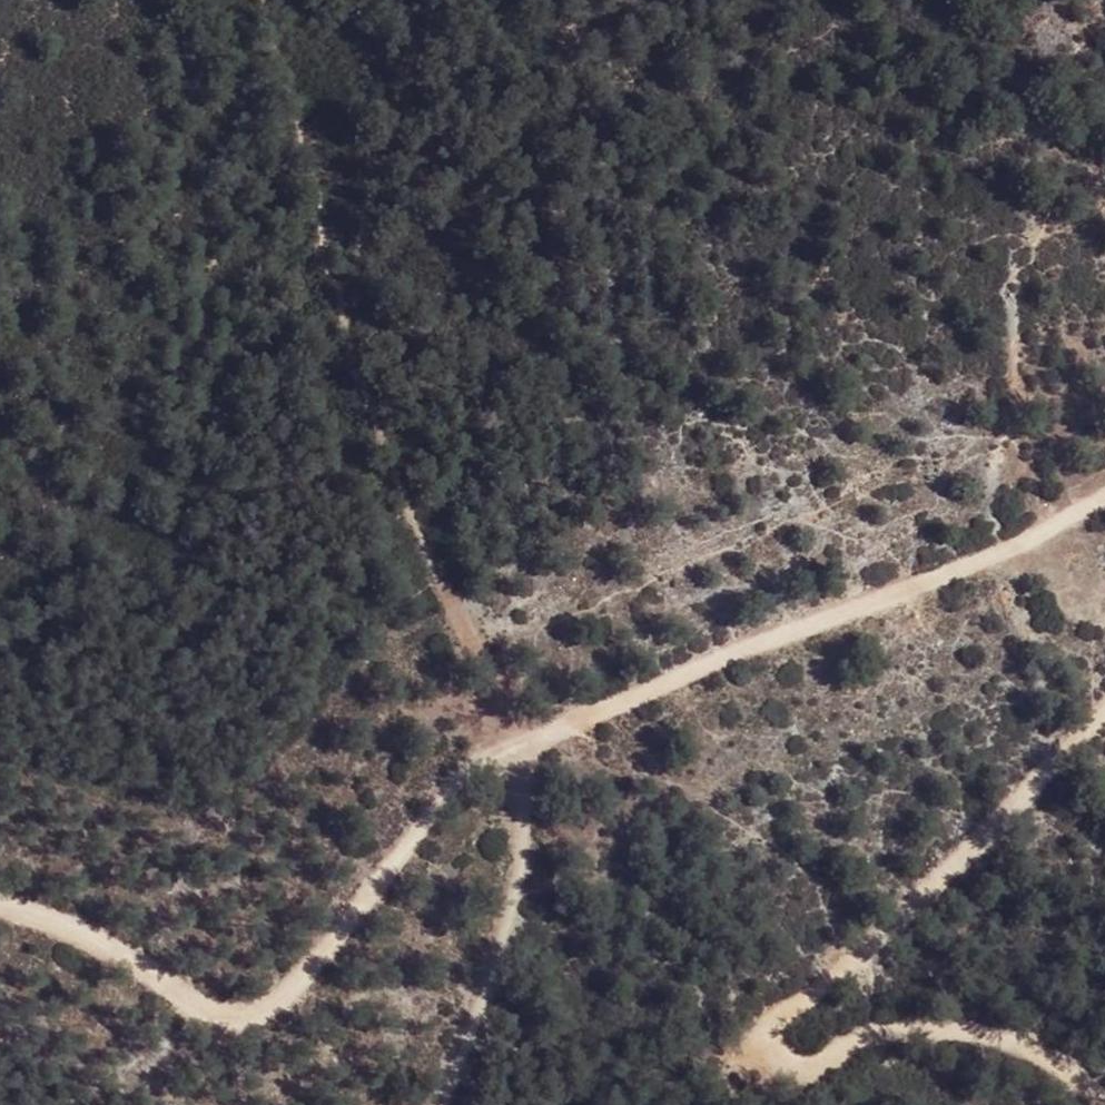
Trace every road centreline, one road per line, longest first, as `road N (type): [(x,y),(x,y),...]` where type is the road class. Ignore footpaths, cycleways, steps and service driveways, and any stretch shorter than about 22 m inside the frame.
road 1 (track): [(1104,495),(993,557),(715,662),(525,746),(492,751),(468,767),(291,995),(248,1019),(202,1013),(95,943),(0,916)]
road 2 (track): [(1104,725),(784,1021),(778,1052),(799,1068),(895,1029),(980,1033),(1052,1061),(1104,1104)]

